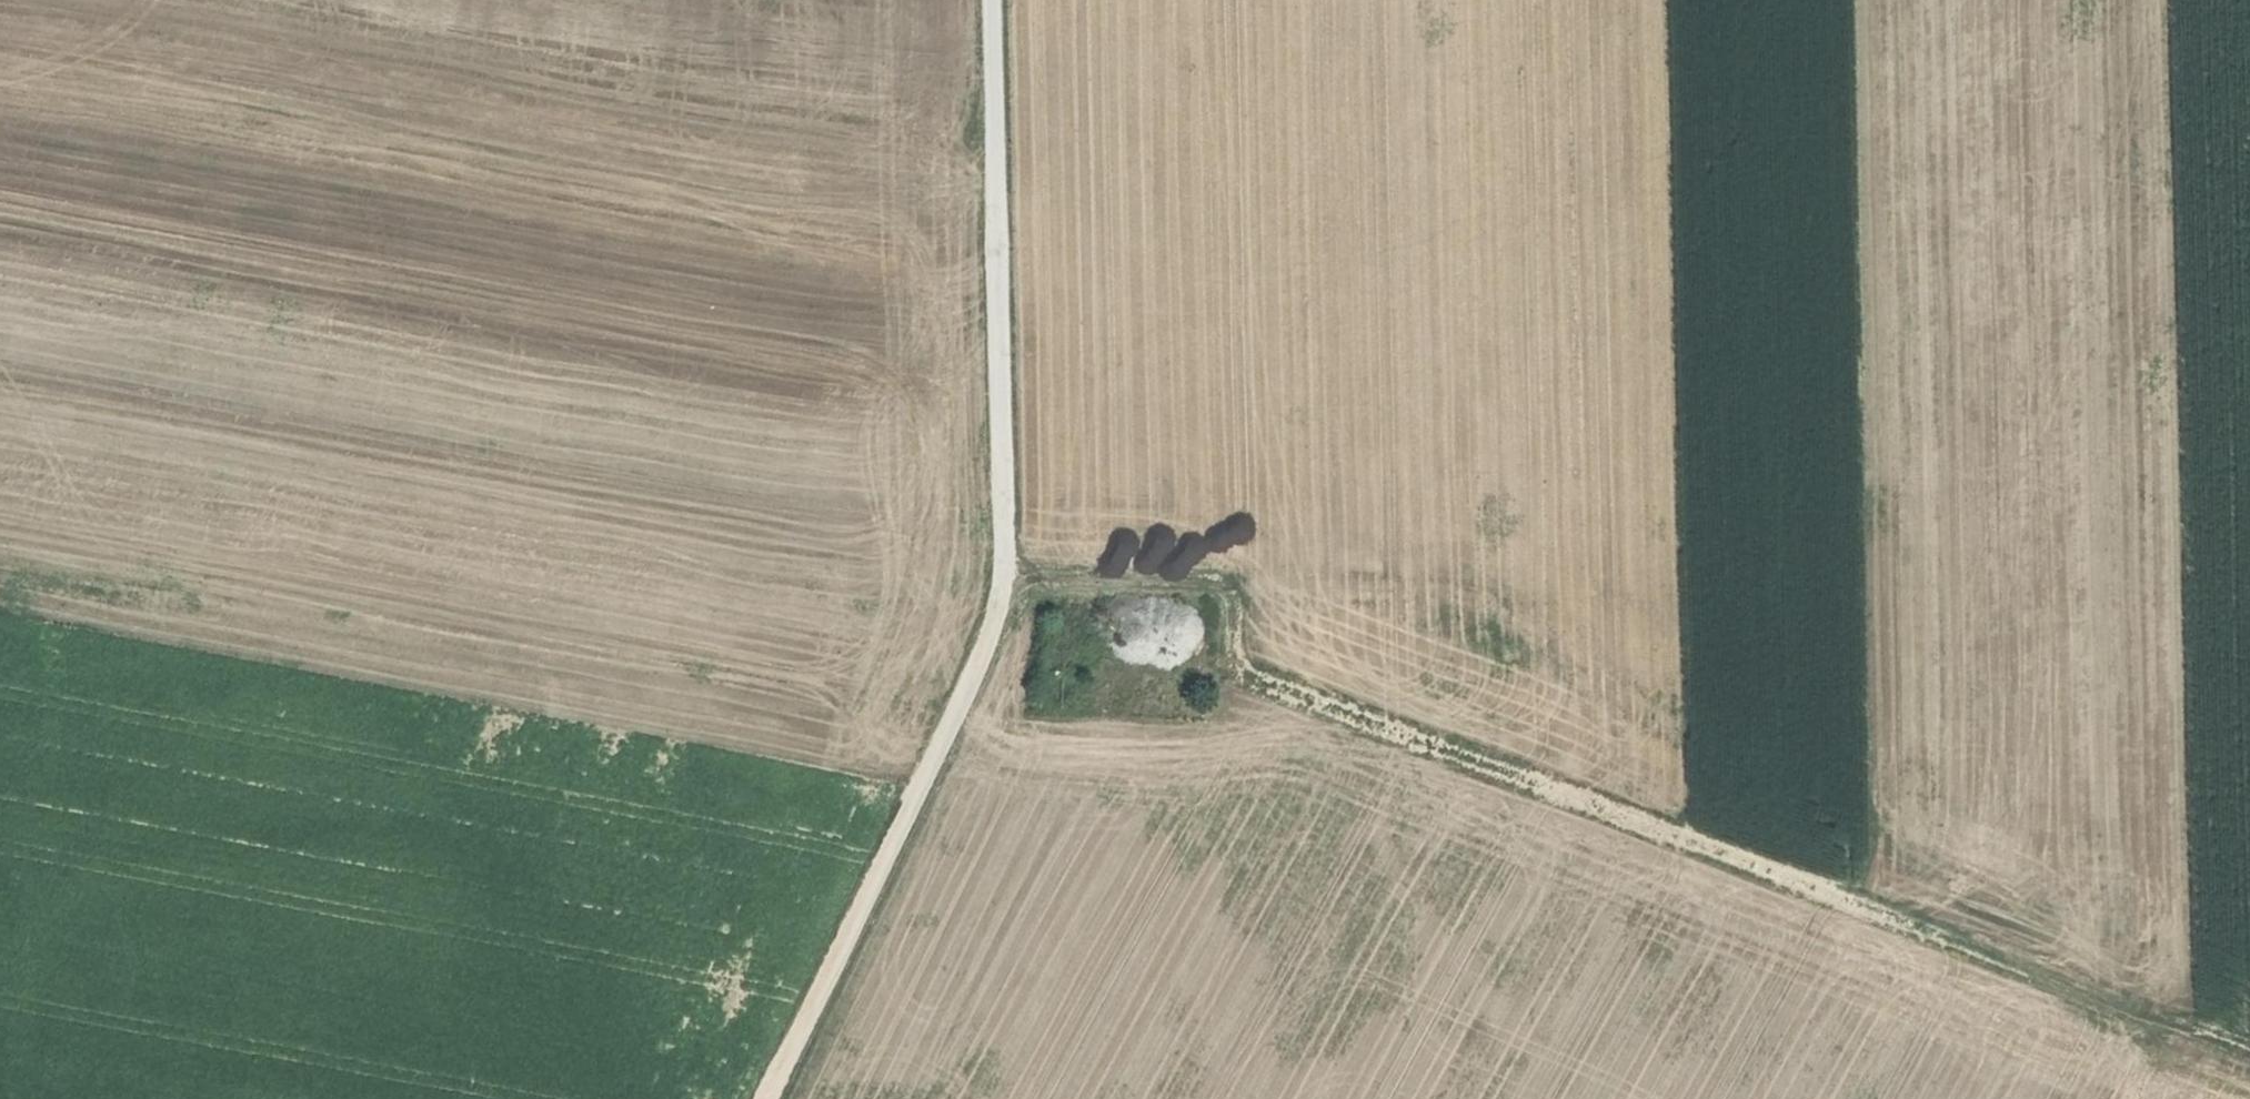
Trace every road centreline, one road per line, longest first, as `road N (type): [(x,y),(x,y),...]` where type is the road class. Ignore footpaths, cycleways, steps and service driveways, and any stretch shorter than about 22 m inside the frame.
road 1 (track): [(1003,589),(1029,582),(1074,590),(1228,589),(1241,653),(1267,691),(1468,753),(2025,963),(2177,1050),(2249,1081)]
road 2 (track): [(997,0),(1003,589),(975,669),(771,1098)]

